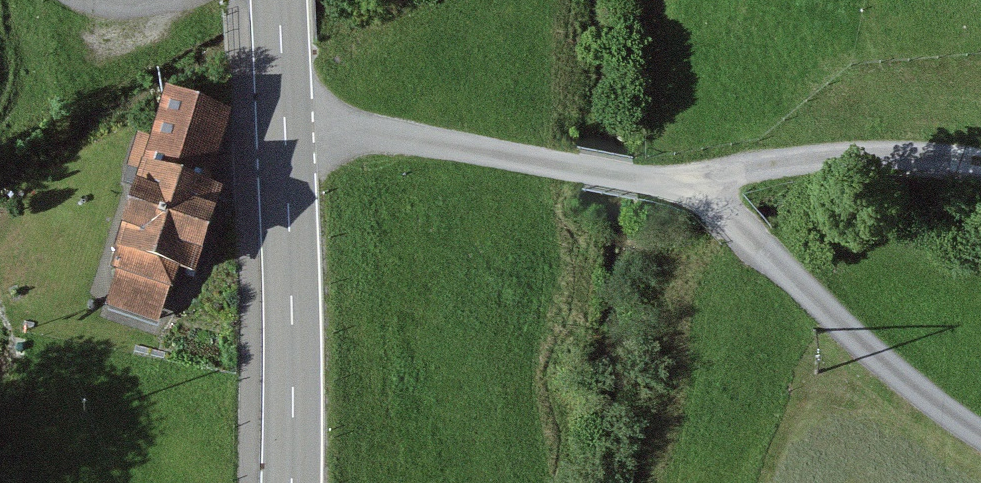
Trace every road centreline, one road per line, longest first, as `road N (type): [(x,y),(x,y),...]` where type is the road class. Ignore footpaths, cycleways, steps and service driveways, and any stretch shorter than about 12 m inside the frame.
road 1 (tertiary): [(280,0),(290,482)]
road 2 (track): [(285,116),(687,182)]
road 3 (track): [(687,182),(960,441),(980,451)]
road 4 (track): [(687,182),(870,155),(980,159)]

